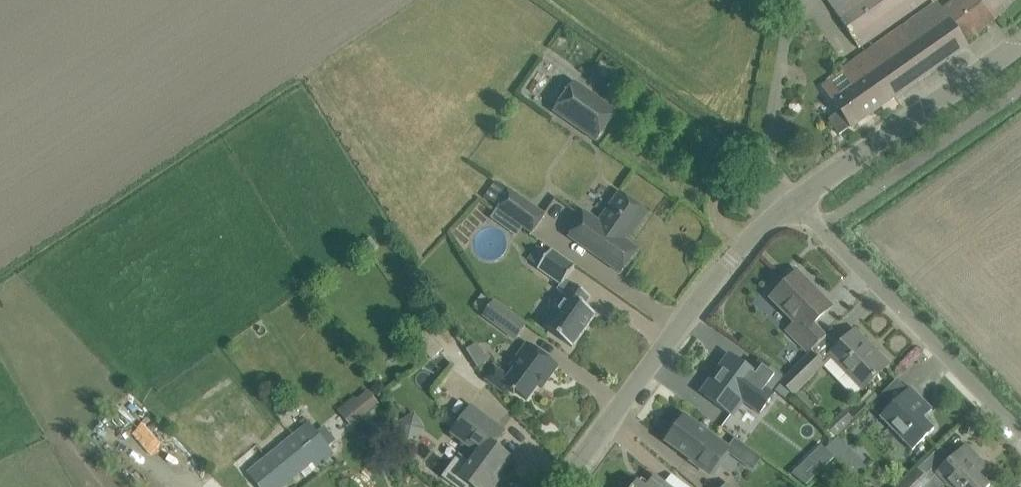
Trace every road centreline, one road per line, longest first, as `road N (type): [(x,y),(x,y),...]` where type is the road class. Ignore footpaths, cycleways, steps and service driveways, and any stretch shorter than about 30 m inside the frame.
road 1 (residential): [(560,486),(728,260),(795,202)]
road 2 (residential): [(795,202),(1020,431)]
road 3 (residential): [(795,202),(1020,41)]

